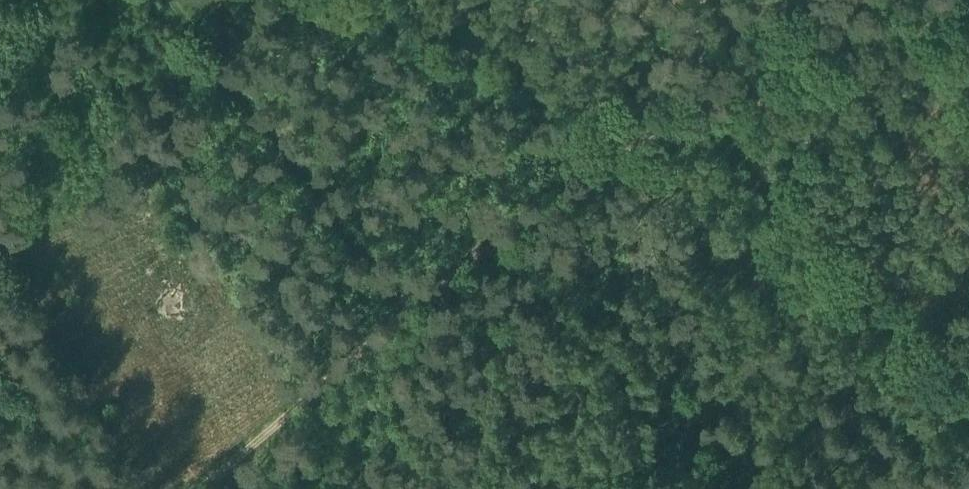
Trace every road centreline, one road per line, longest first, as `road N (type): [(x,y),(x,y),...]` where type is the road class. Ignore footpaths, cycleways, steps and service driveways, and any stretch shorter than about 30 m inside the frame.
road 1 (track): [(683,55),(178,488)]
road 2 (track): [(968,362),(885,300),(683,55)]
road 3 (track): [(178,0),(325,173),(427,271)]

